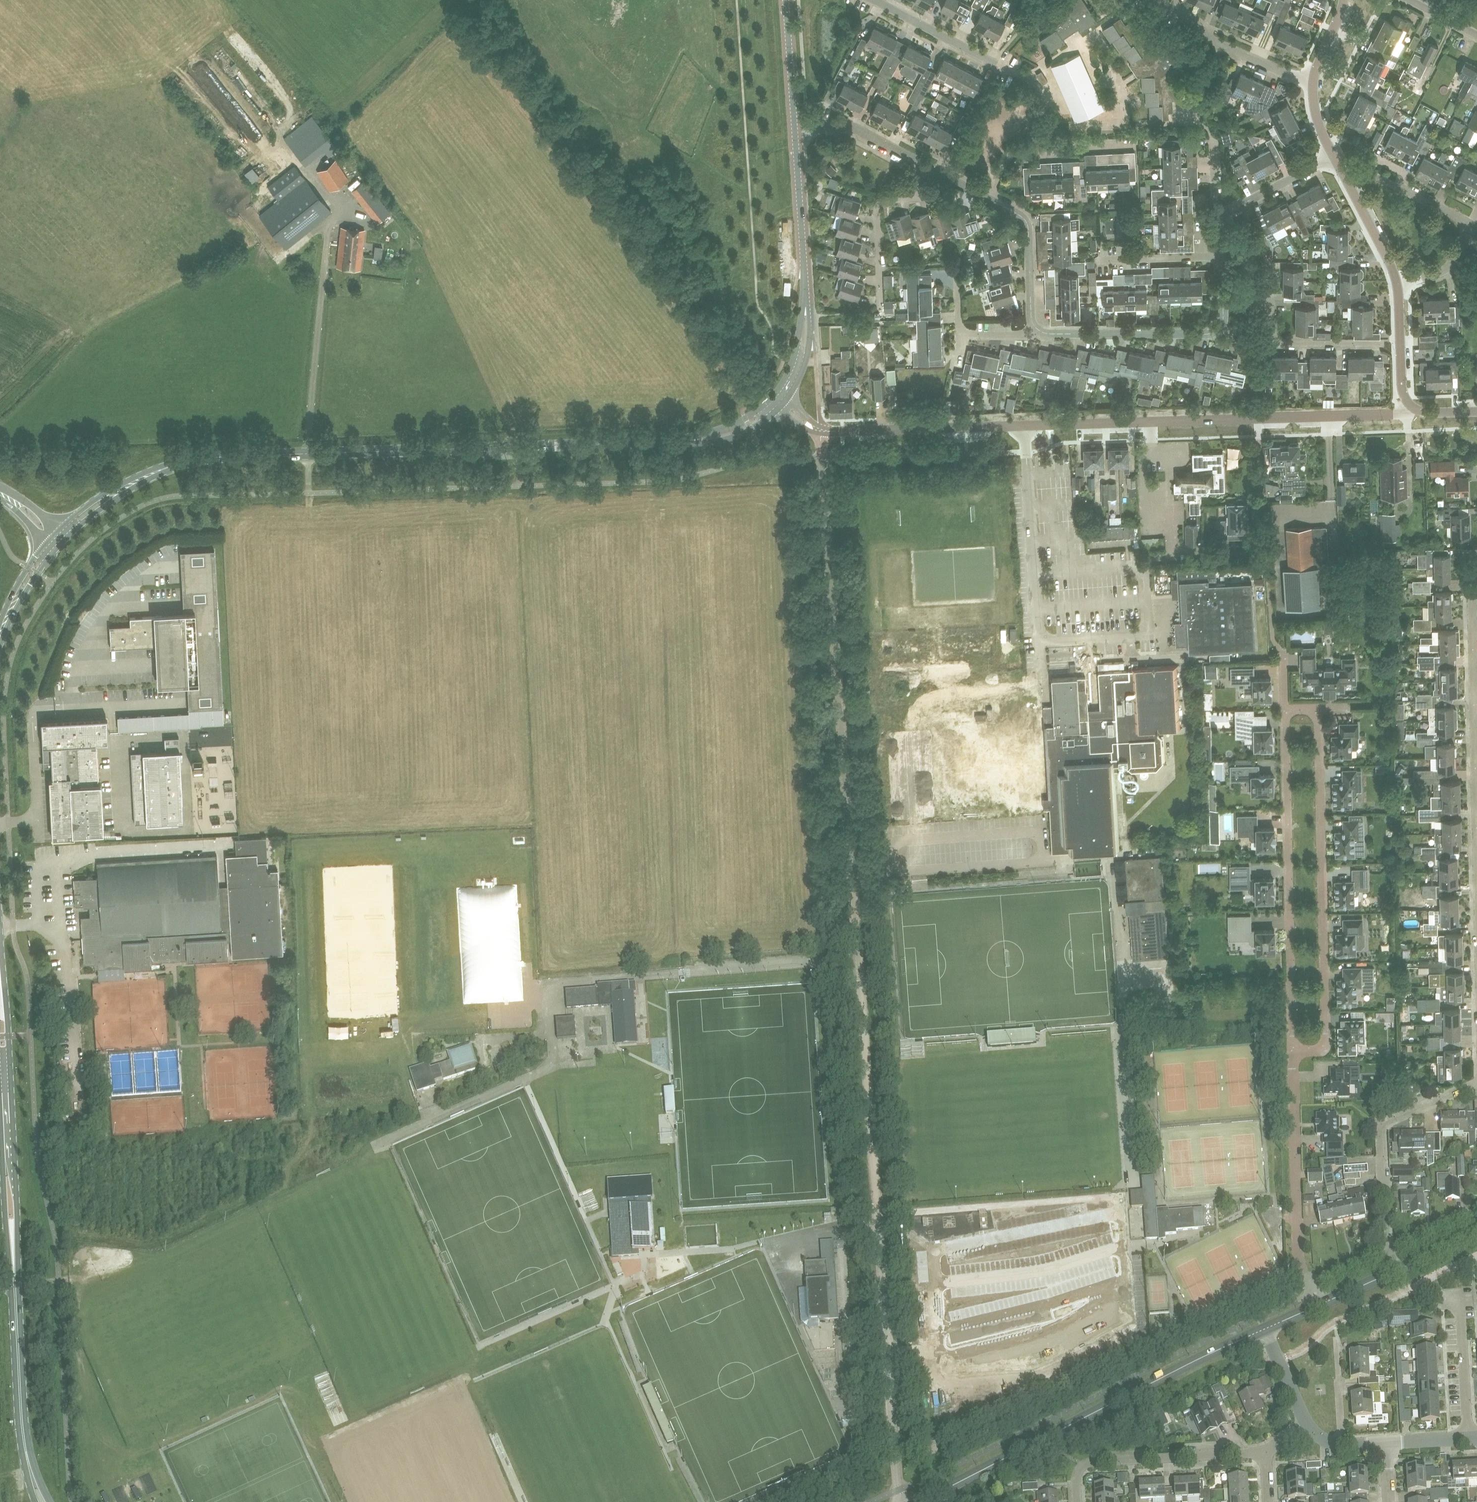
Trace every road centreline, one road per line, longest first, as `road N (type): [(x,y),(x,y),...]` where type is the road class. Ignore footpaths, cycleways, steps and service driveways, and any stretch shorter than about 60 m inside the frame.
road 1 (unclassified): [(895,1453),(822,431)]
road 2 (secondary): [(58,542),(110,496),(185,462),(682,441),(748,424),(780,400)]
road 3 (residential): [(1410,407),(1395,415),(893,429)]
road 4 (secondary): [(30,1464),(0,992)]
road 5 (residential): [(1319,708),(1327,1046),(1294,1052)]
road 6 (residential): [(1294,1052),(1285,709)]
road 7 (tertiary): [(975,1473),(1264,1329)]
road 8 (secondary): [(780,400),(799,366),(807,317),(794,129)]
road 9 (residential): [(1309,1284),(1299,1262),(1294,1052)]
road 10 (residential): [(1078,1501),(1077,1470),(1091,1462),(1265,1452)]
road 11 (residential): [(1223,305),(1221,327),(1208,335),(1035,329)]
road 12 (residential): [(1316,79),(1221,46),(1144,0)]
road 13 (residential): [(1309,1284),(1476,1210)]
road 14 (residential): [(988,199),(1013,154),(1136,145)]
road 15 (tertiary): [(1318,1305),(1476,1236)]
road 16 (residential): [(1382,1187),(1381,1127),(1476,1079)]
road 17 (residential): [(1014,74),(874,0)]
road 18 (residential): [(1035,329),(1026,221),(988,199)]
road 19 (residential): [(1400,284),(1334,157)]
road 20 (residential): [(1377,343),(1274,343),(1266,305)]
road 21 (residential): [(1467,1439),(1459,1300)]
road 22 (residential): [(881,313),(878,211),(885,200),(909,198)]
road 23 (residential): [(924,166),(842,128),(794,129)]
road 24 (secondary): [(794,129),(785,0)]
road 25 (residential): [(1095,263),(1221,259)]
road 26 (residential): [(1410,407),(1402,394),(1400,284)]
road 27 (residential): [(1334,157),(1226,215)]
road 28 (residential): [(1476,827),(1474,706)]

